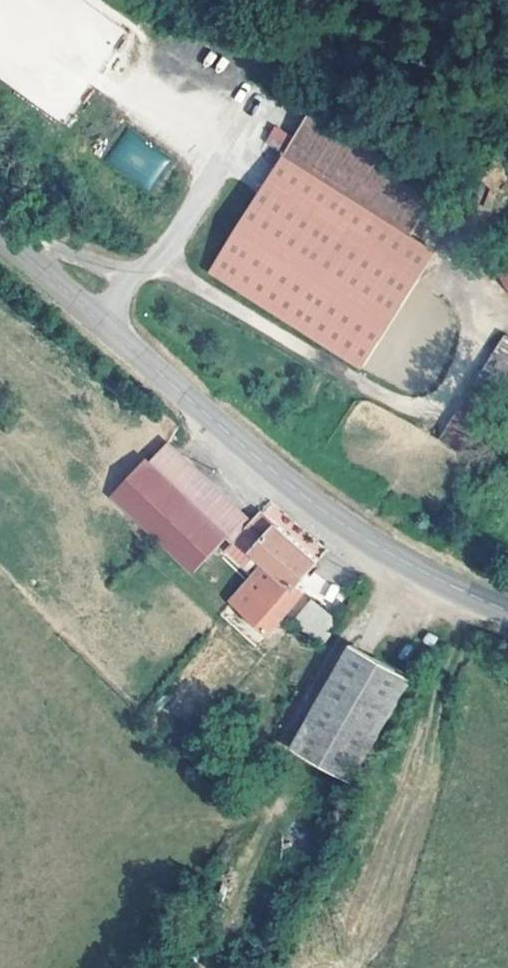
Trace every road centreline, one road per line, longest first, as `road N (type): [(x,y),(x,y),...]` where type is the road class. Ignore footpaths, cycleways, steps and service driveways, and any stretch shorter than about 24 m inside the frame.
road 1 (secondary): [(507,610),(380,550),(320,508),(0,235)]
road 2 (track): [(410,565),(296,763)]

